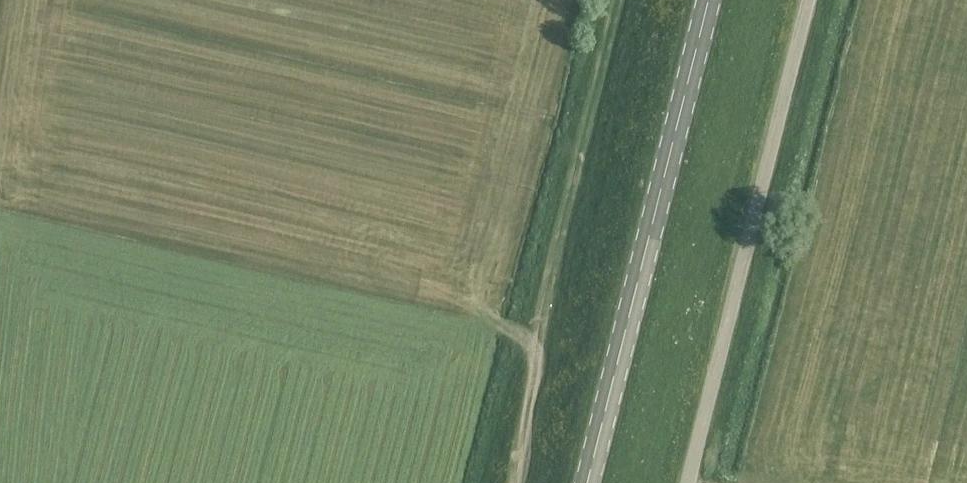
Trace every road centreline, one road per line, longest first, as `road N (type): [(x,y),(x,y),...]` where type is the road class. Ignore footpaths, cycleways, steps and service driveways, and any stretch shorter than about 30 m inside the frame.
road 1 (unclassified): [(686,482),(807,0)]
road 2 (secondary): [(585,482),(705,0)]
road 3 (track): [(622,0),(533,366)]
road 4 (track): [(492,326),(514,333),(533,366),(512,482)]

